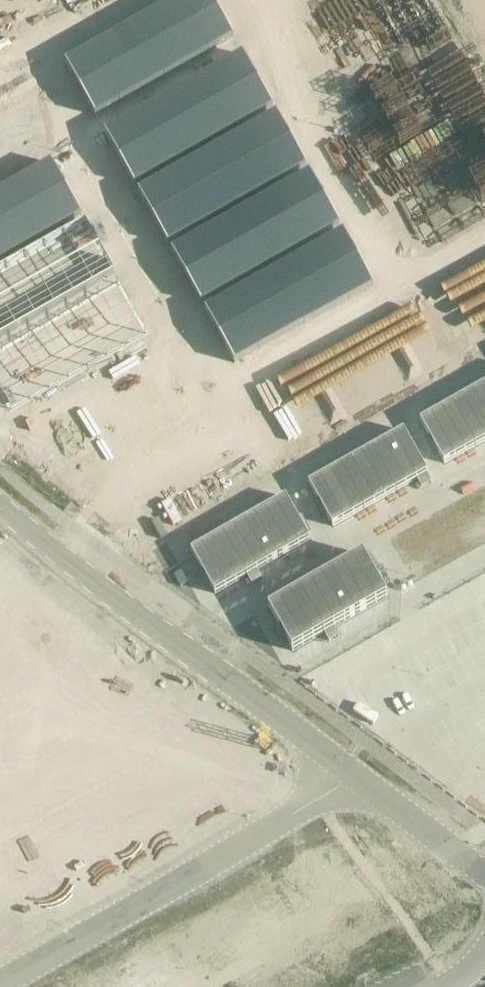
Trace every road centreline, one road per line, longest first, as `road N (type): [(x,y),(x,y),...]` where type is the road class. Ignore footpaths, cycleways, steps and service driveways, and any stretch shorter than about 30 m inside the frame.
road 1 (unclassified): [(344,768),(0,498)]
road 2 (unclassified): [(344,768),(332,790),(0,982)]
road 3 (unclassified): [(484,873),(344,768)]

